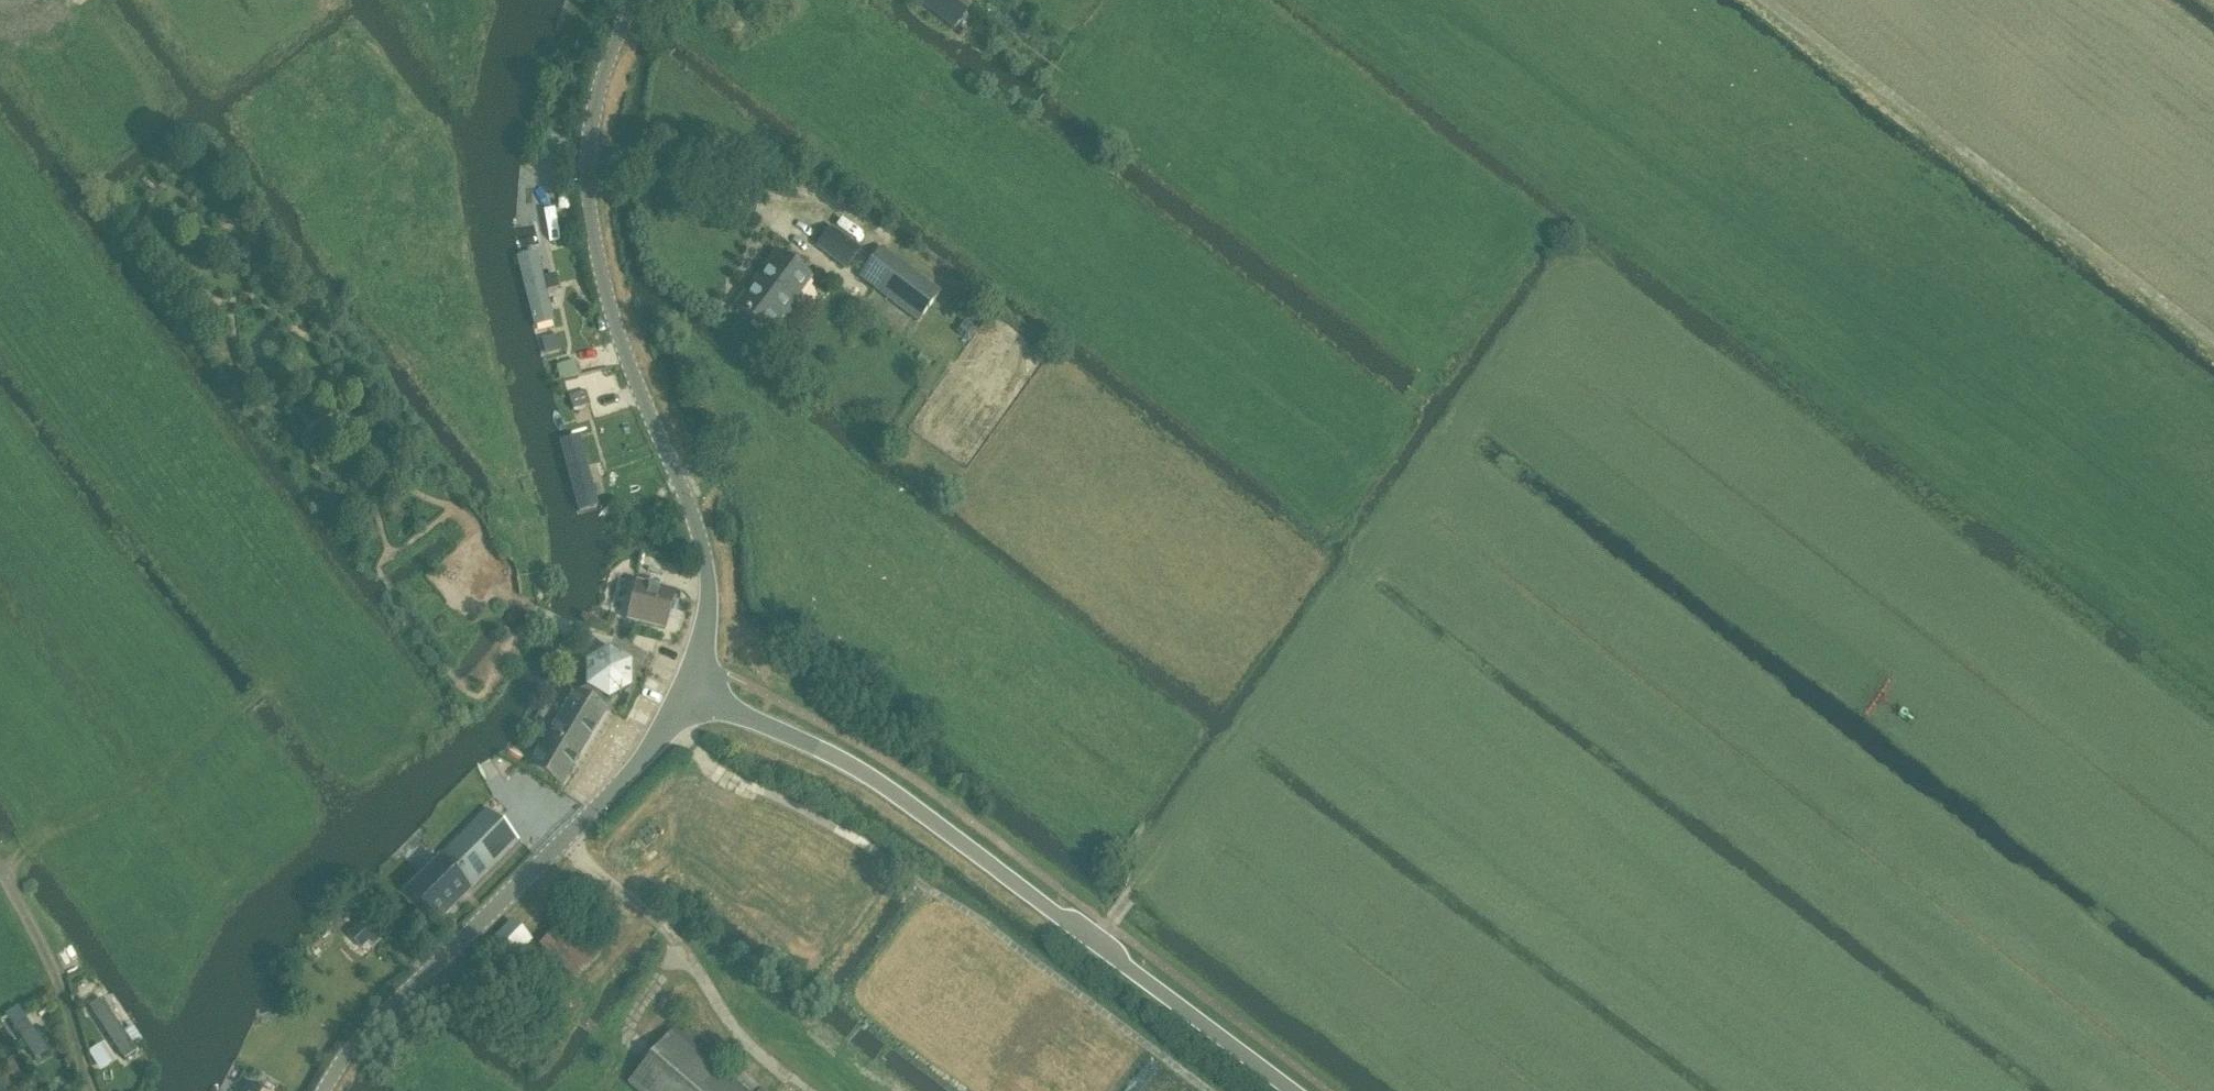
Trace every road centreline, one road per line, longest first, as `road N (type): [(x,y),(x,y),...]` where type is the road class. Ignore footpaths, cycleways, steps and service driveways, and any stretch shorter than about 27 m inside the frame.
road 1 (unclassified): [(690,692),(706,627),(703,553),(612,321),(589,202),(592,130),(638,0)]
road 2 (tertiary): [(1286,1090),(885,788),(690,692)]
road 3 (track): [(1205,1090),(967,911),(695,751)]
road 4 (track): [(1765,0),(2213,338)]
road 5 (tertiary): [(333,1090),(358,1054),(581,827),(690,692)]
road 6 (track): [(1092,945),(1292,664)]
road 7 (track): [(589,171),(791,215)]
road 8 (track): [(680,951),(746,1045),(807,1090)]

